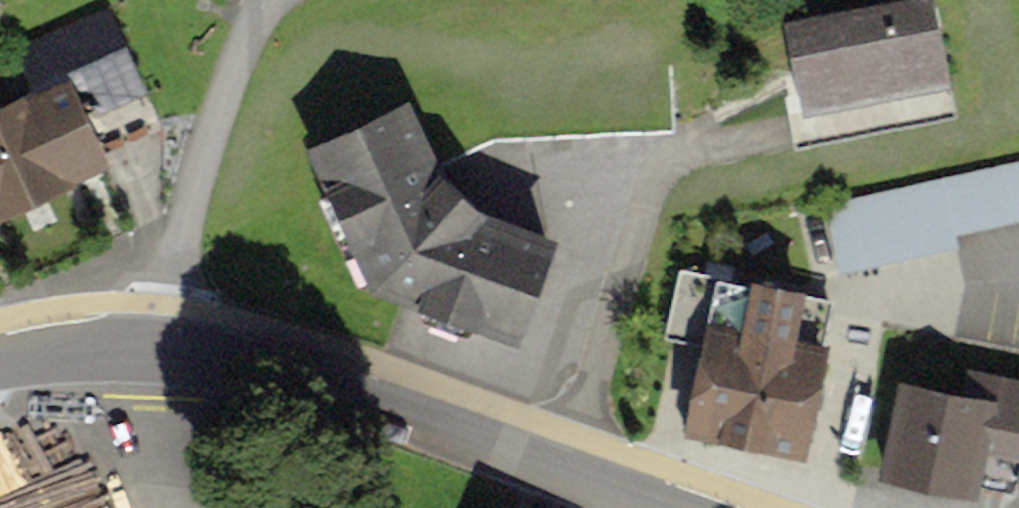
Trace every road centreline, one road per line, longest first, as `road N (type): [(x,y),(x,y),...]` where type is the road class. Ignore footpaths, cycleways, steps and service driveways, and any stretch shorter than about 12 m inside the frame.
road 1 (residential): [(147,332),(325,385),(656,507)]
road 2 (residential): [(147,332),(270,0)]
road 3 (residential): [(0,341),(147,332)]

